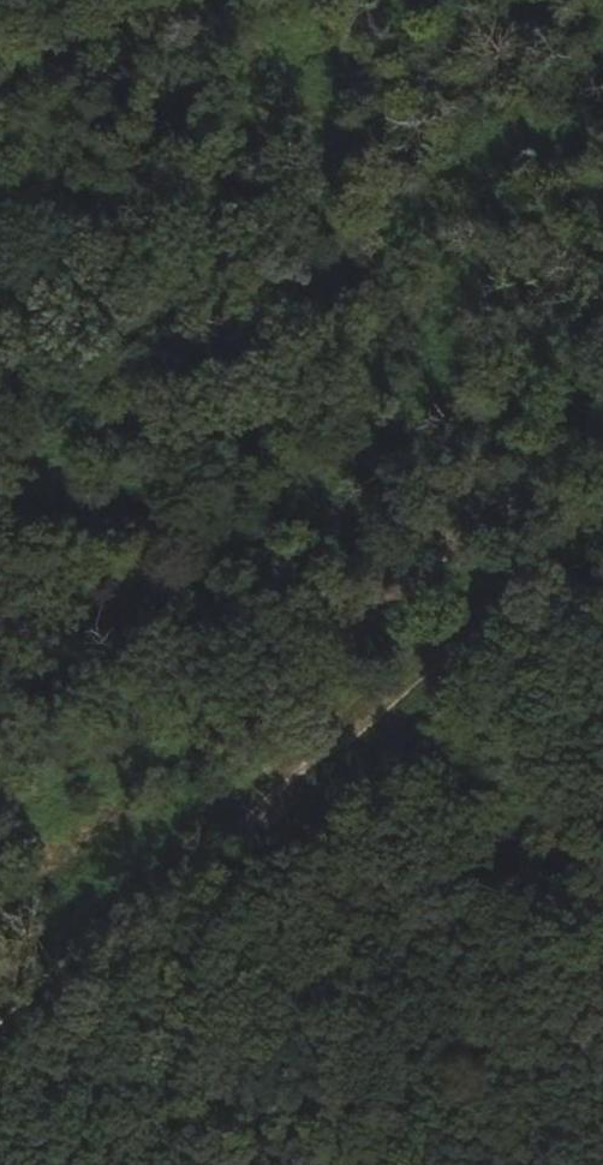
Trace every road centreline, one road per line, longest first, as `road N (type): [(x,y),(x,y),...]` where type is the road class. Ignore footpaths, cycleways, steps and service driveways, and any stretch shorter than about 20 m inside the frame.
road 1 (track): [(0,1010),(602,516)]

